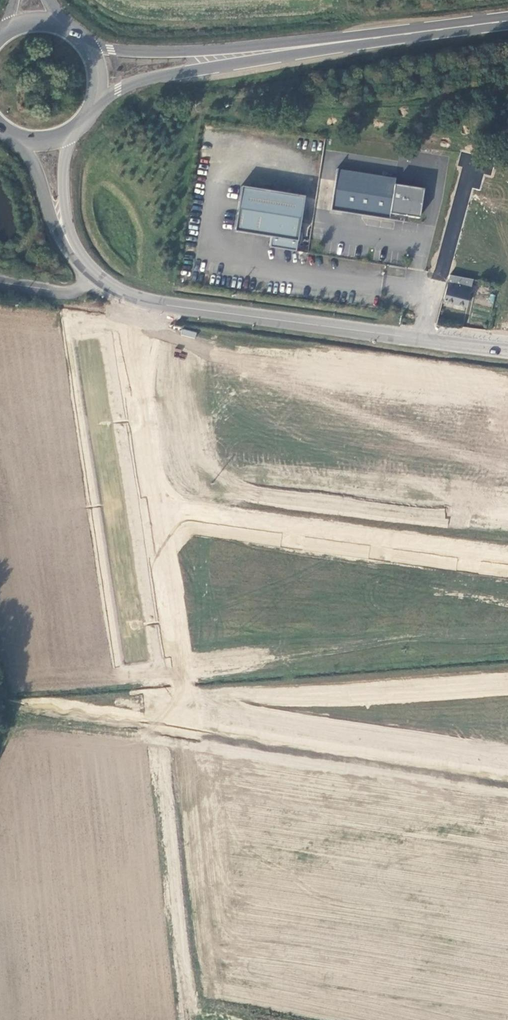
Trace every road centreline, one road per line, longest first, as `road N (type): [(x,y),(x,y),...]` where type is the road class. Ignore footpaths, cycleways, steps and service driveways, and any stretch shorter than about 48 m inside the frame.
road 1 (residential): [(157,509),(507,558)]
road 2 (secondary): [(97,101),(164,74),(373,39)]
road 3 (secondary): [(373,39),(191,52),(91,50)]
road 4 (secondary): [(158,304),(421,338)]
road 5 (residential): [(421,338),(473,159)]
road 6 (residential): [(157,509),(181,683)]
road 7 (residential): [(140,360),(157,509)]
road 8 (secondary): [(507,21),(373,39)]
road 9 (secondary): [(21,139),(58,236),(78,259)]
road 10 (secondary): [(78,259),(65,192),(70,134)]

